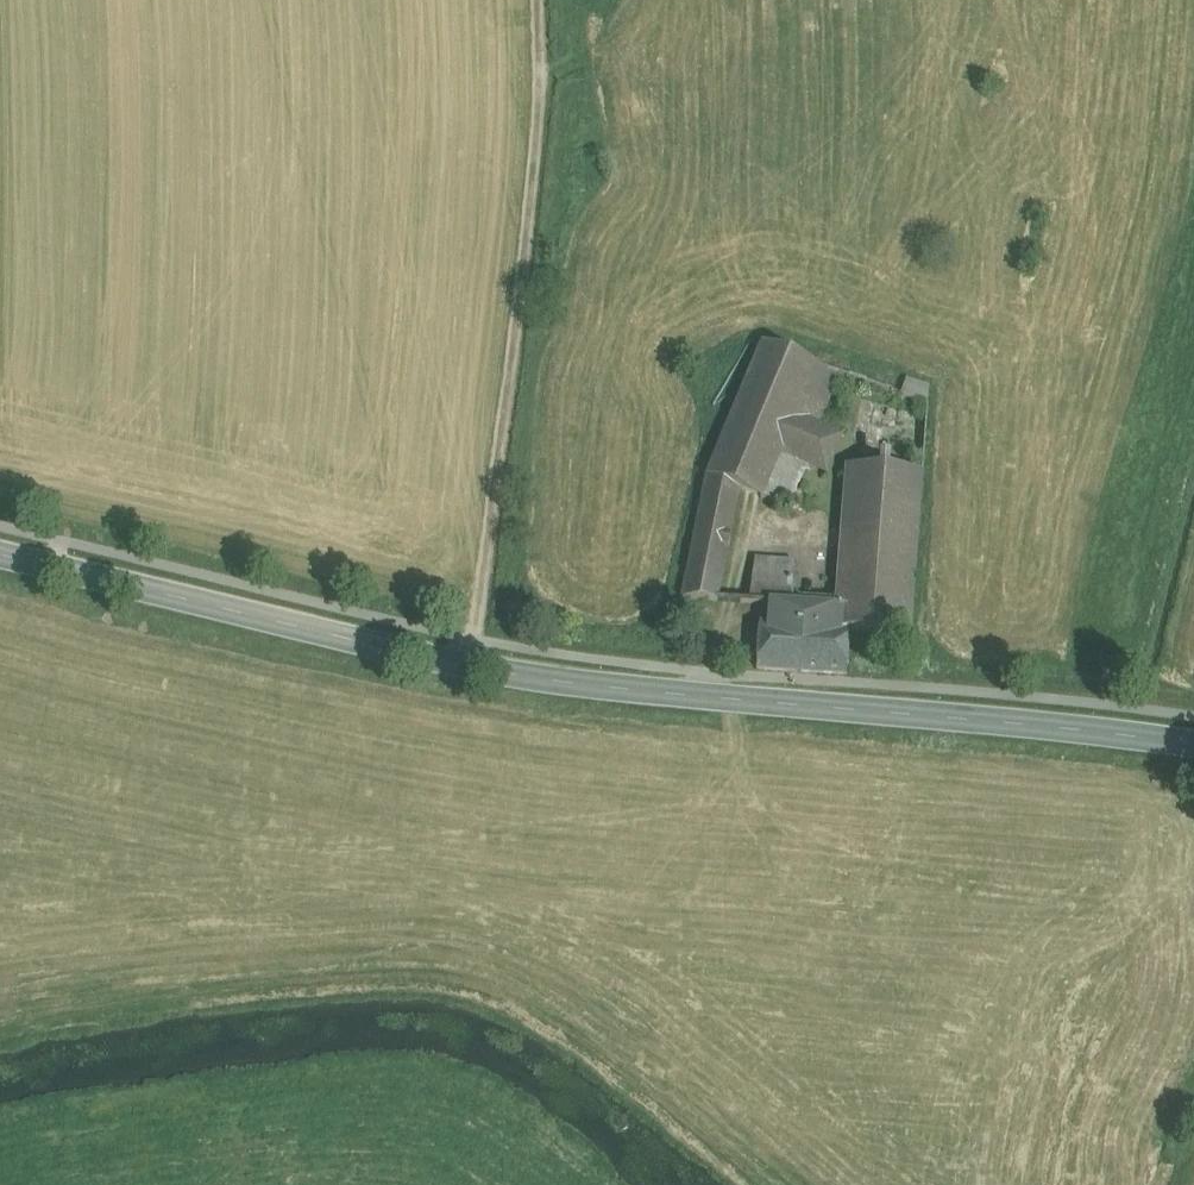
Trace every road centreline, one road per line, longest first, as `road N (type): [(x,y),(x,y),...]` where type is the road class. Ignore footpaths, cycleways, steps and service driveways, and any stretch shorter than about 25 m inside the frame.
road 1 (secondary): [(1193,747),(508,682),(0,559)]
road 2 (track): [(468,672),(538,111),(536,0)]

